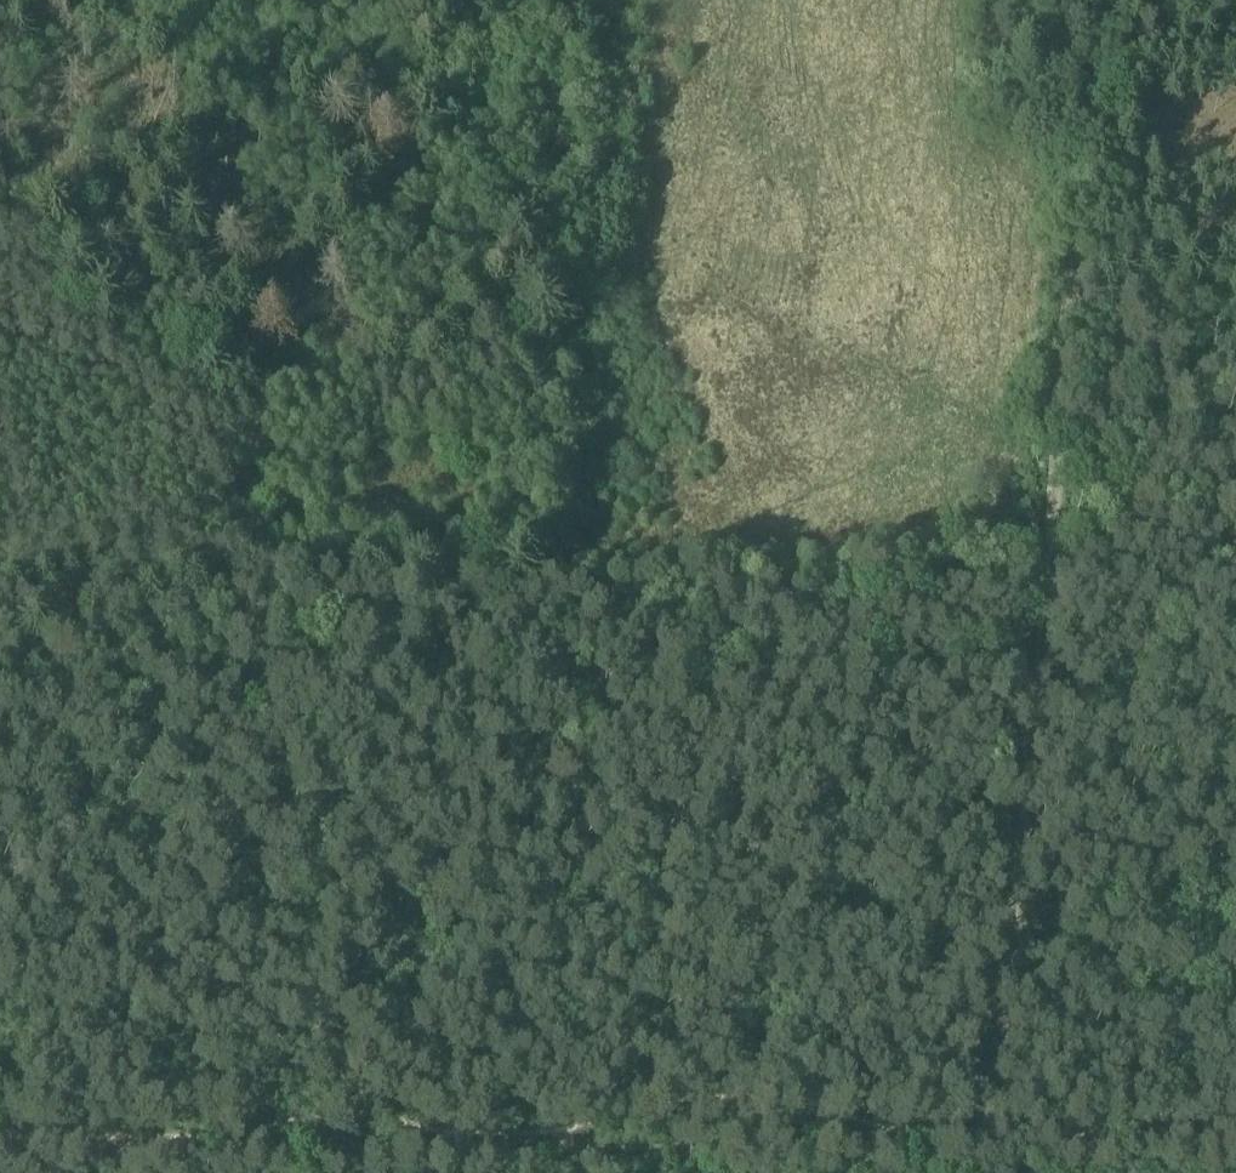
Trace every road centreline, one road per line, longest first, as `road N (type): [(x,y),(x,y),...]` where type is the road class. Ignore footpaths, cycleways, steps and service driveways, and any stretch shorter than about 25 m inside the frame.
road 1 (track): [(979,1128),(1105,0)]
road 2 (track): [(988,1149),(0,1165)]

